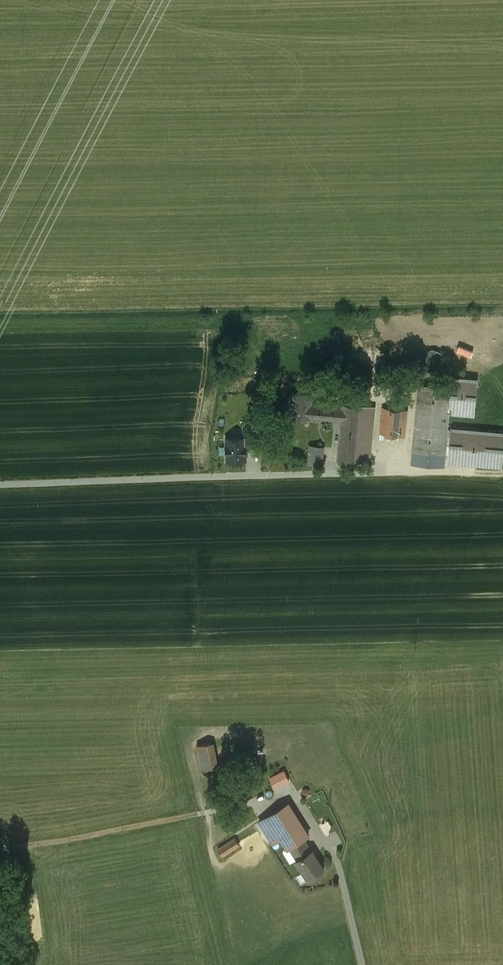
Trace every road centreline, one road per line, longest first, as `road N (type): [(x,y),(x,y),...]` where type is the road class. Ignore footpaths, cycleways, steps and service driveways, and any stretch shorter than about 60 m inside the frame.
road 1 (track): [(254,802),(0,845)]

